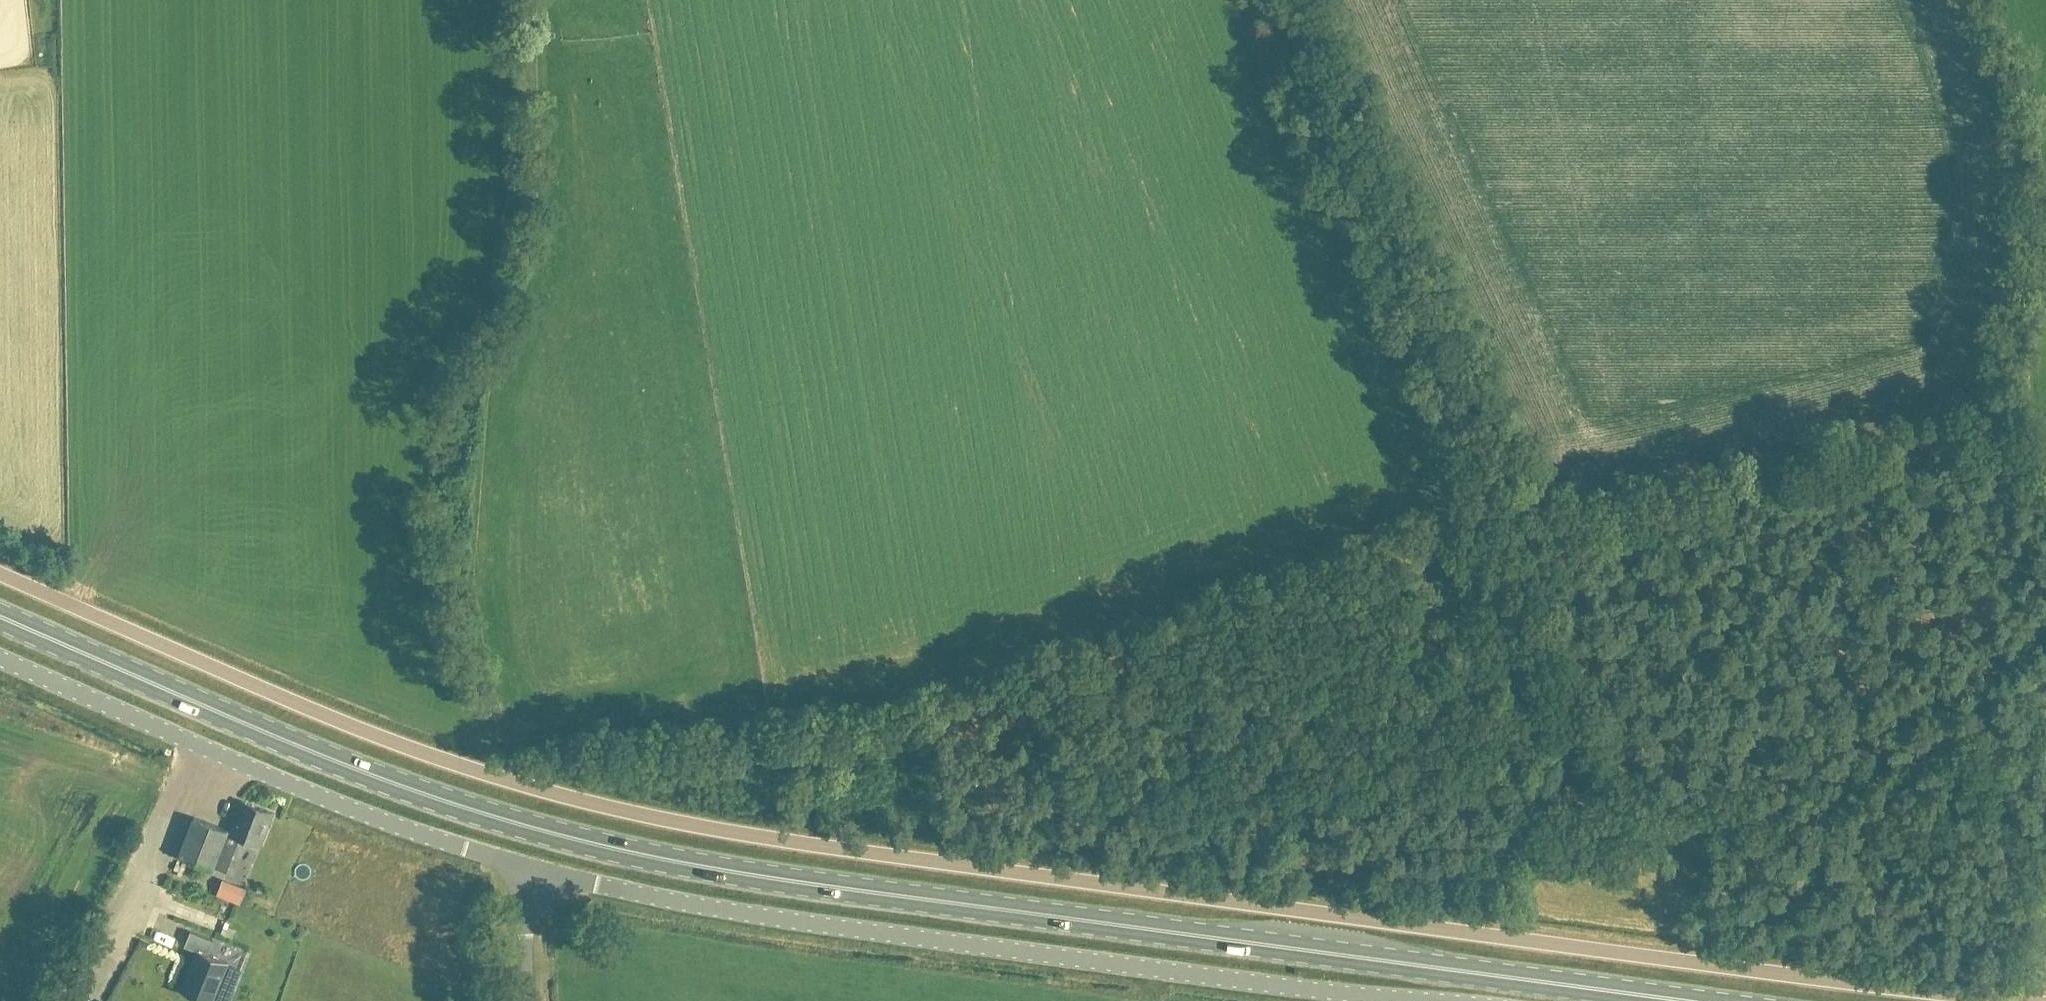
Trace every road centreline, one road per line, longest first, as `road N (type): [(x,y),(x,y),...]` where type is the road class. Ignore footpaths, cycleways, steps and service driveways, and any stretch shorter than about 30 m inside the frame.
road 1 (unclassified): [(0,575),(380,739),(650,818),(2003,1000)]
road 2 (primary): [(0,617),(410,790),(601,846),(941,904),(1677,1000)]
road 3 (unclassified): [(1431,1000),(820,924),(523,866)]
road 4 (unclassified): [(523,866),(328,801),(0,660)]
road 5 (unclassified): [(529,1000),(523,866)]

